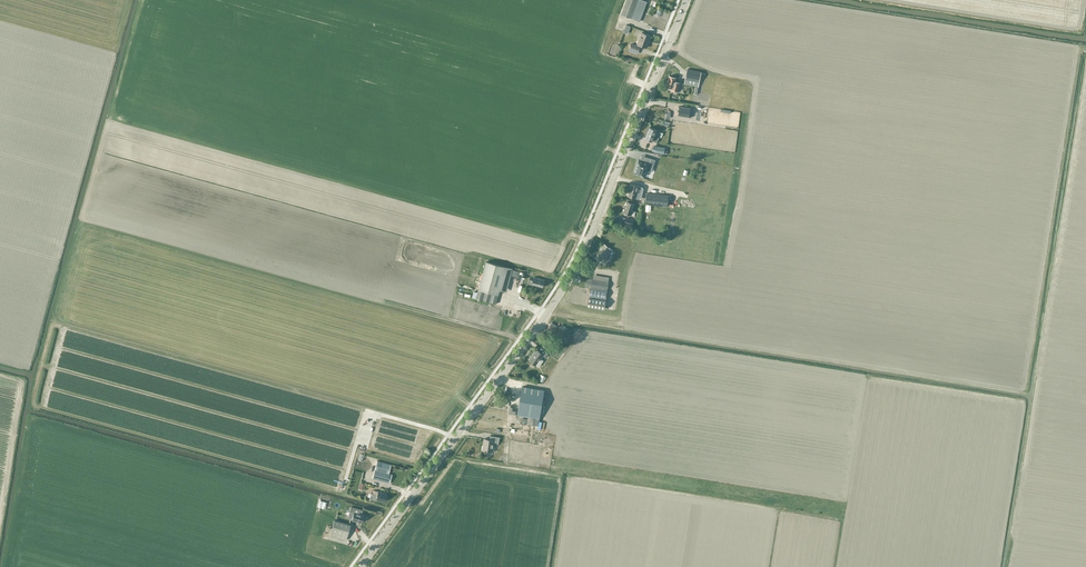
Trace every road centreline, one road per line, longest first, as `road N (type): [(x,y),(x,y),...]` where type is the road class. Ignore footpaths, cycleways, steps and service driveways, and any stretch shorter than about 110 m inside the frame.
road 1 (tertiary): [(360,566),(565,287),(687,0)]

